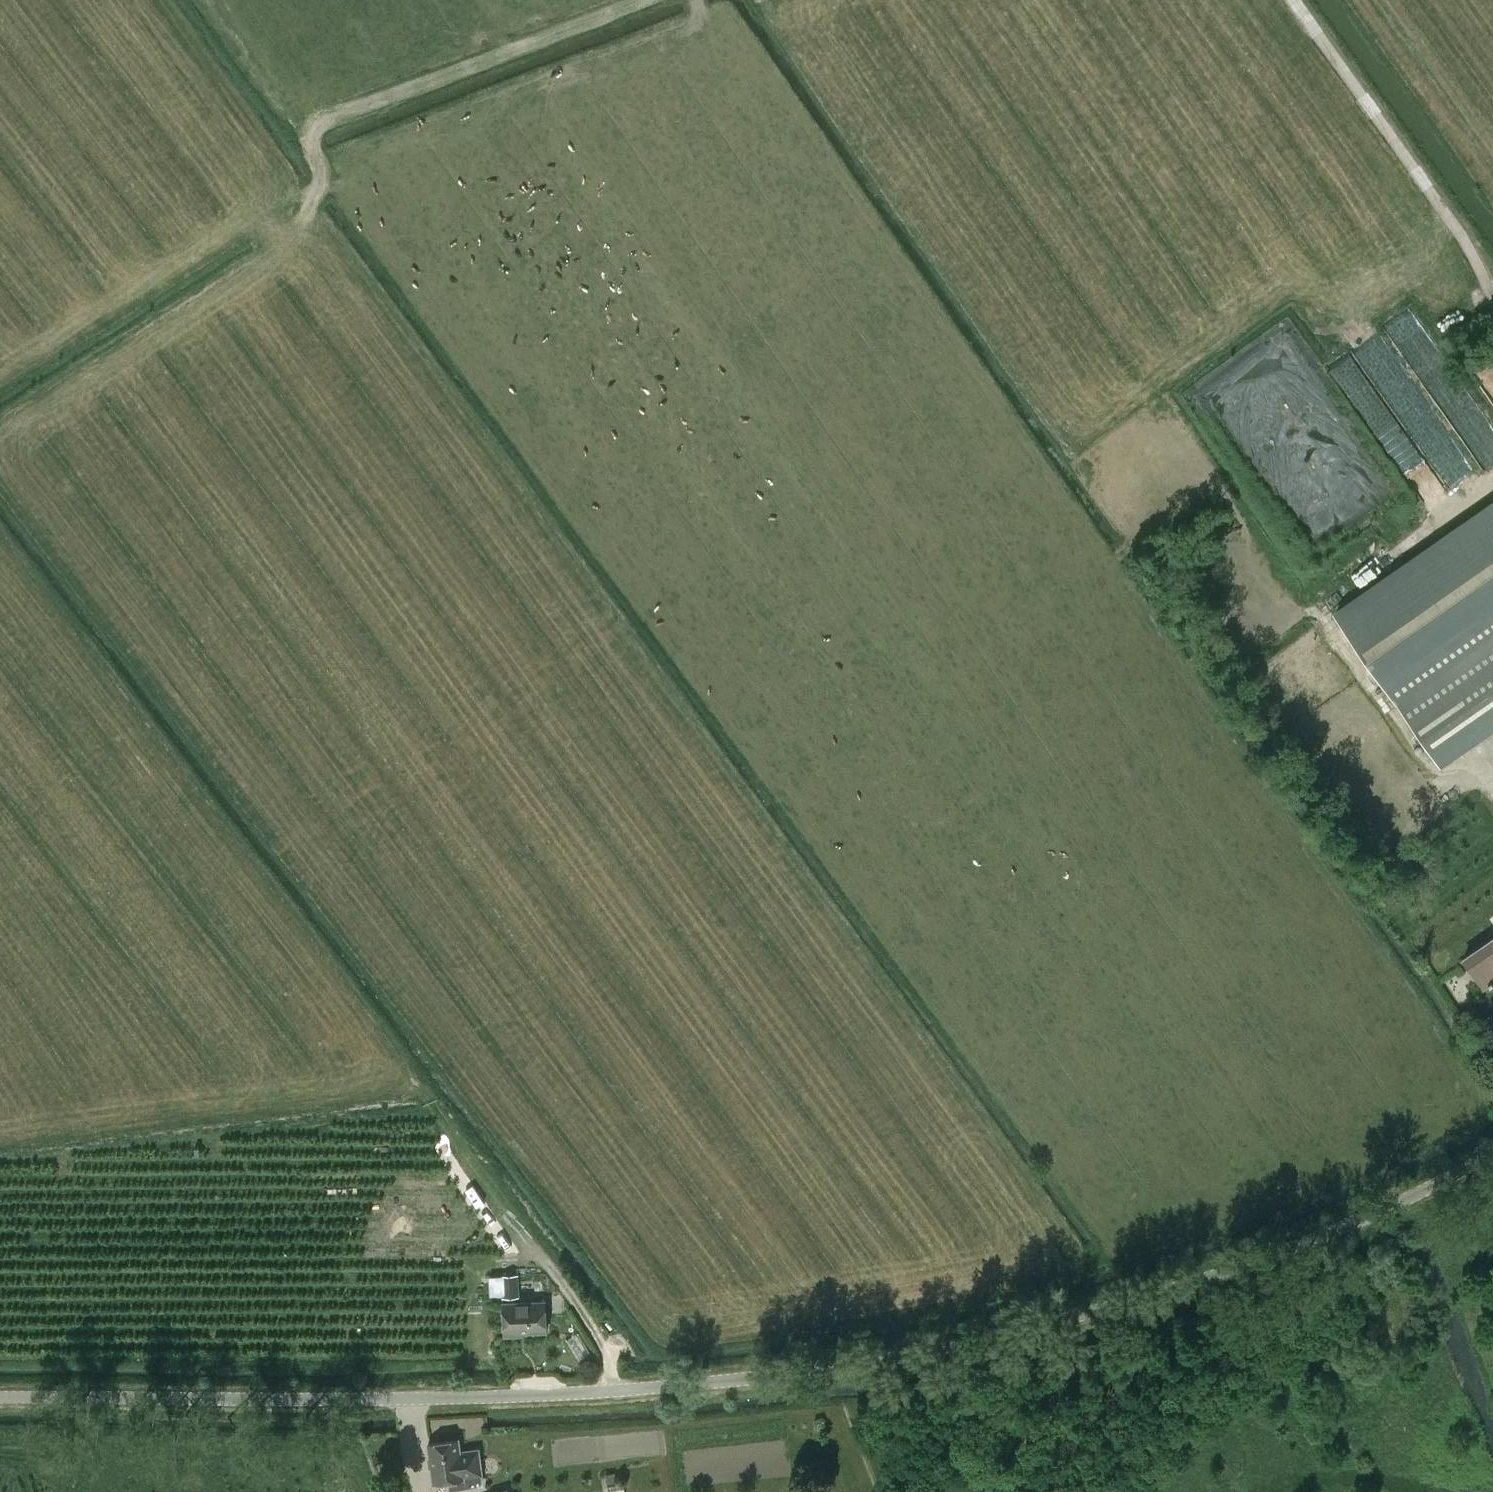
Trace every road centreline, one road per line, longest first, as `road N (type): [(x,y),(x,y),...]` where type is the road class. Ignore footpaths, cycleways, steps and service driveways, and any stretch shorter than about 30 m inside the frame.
road 1 (unclassified): [(0,1401),(505,1402),(849,1372),(1059,1328),(1367,1222),(1492,1153)]

